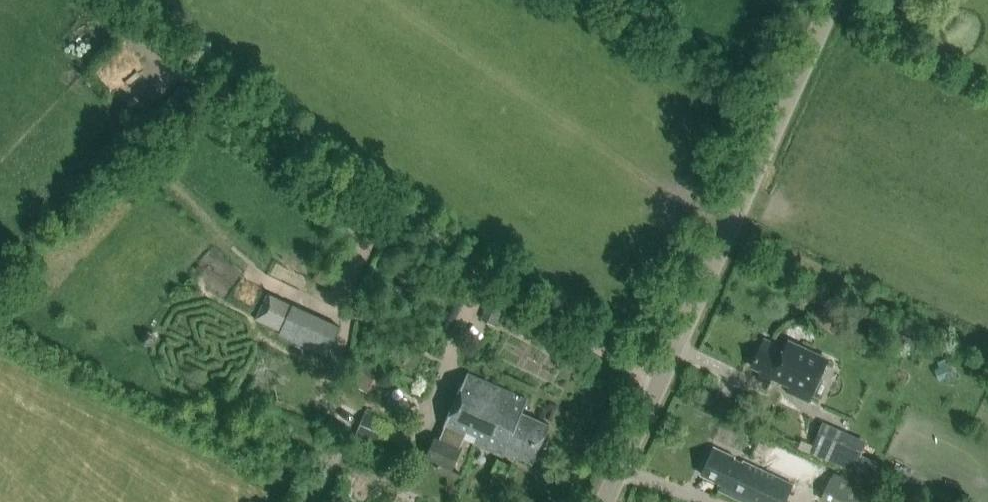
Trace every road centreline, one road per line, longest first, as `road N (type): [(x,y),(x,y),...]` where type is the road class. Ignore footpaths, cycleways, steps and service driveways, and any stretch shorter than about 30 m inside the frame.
road 1 (track): [(655,382),(179,68)]
road 2 (tertiary): [(601,501),(829,0)]

